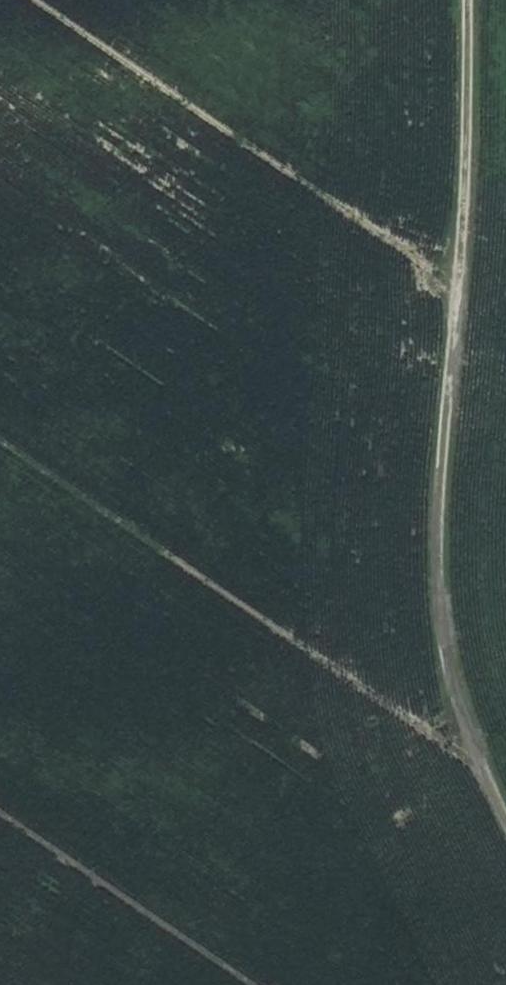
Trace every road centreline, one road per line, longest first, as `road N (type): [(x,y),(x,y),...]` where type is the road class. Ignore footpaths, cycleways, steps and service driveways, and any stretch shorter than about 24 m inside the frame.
road 1 (track): [(505,823),(454,699),(438,617),(437,507),(467,0)]

